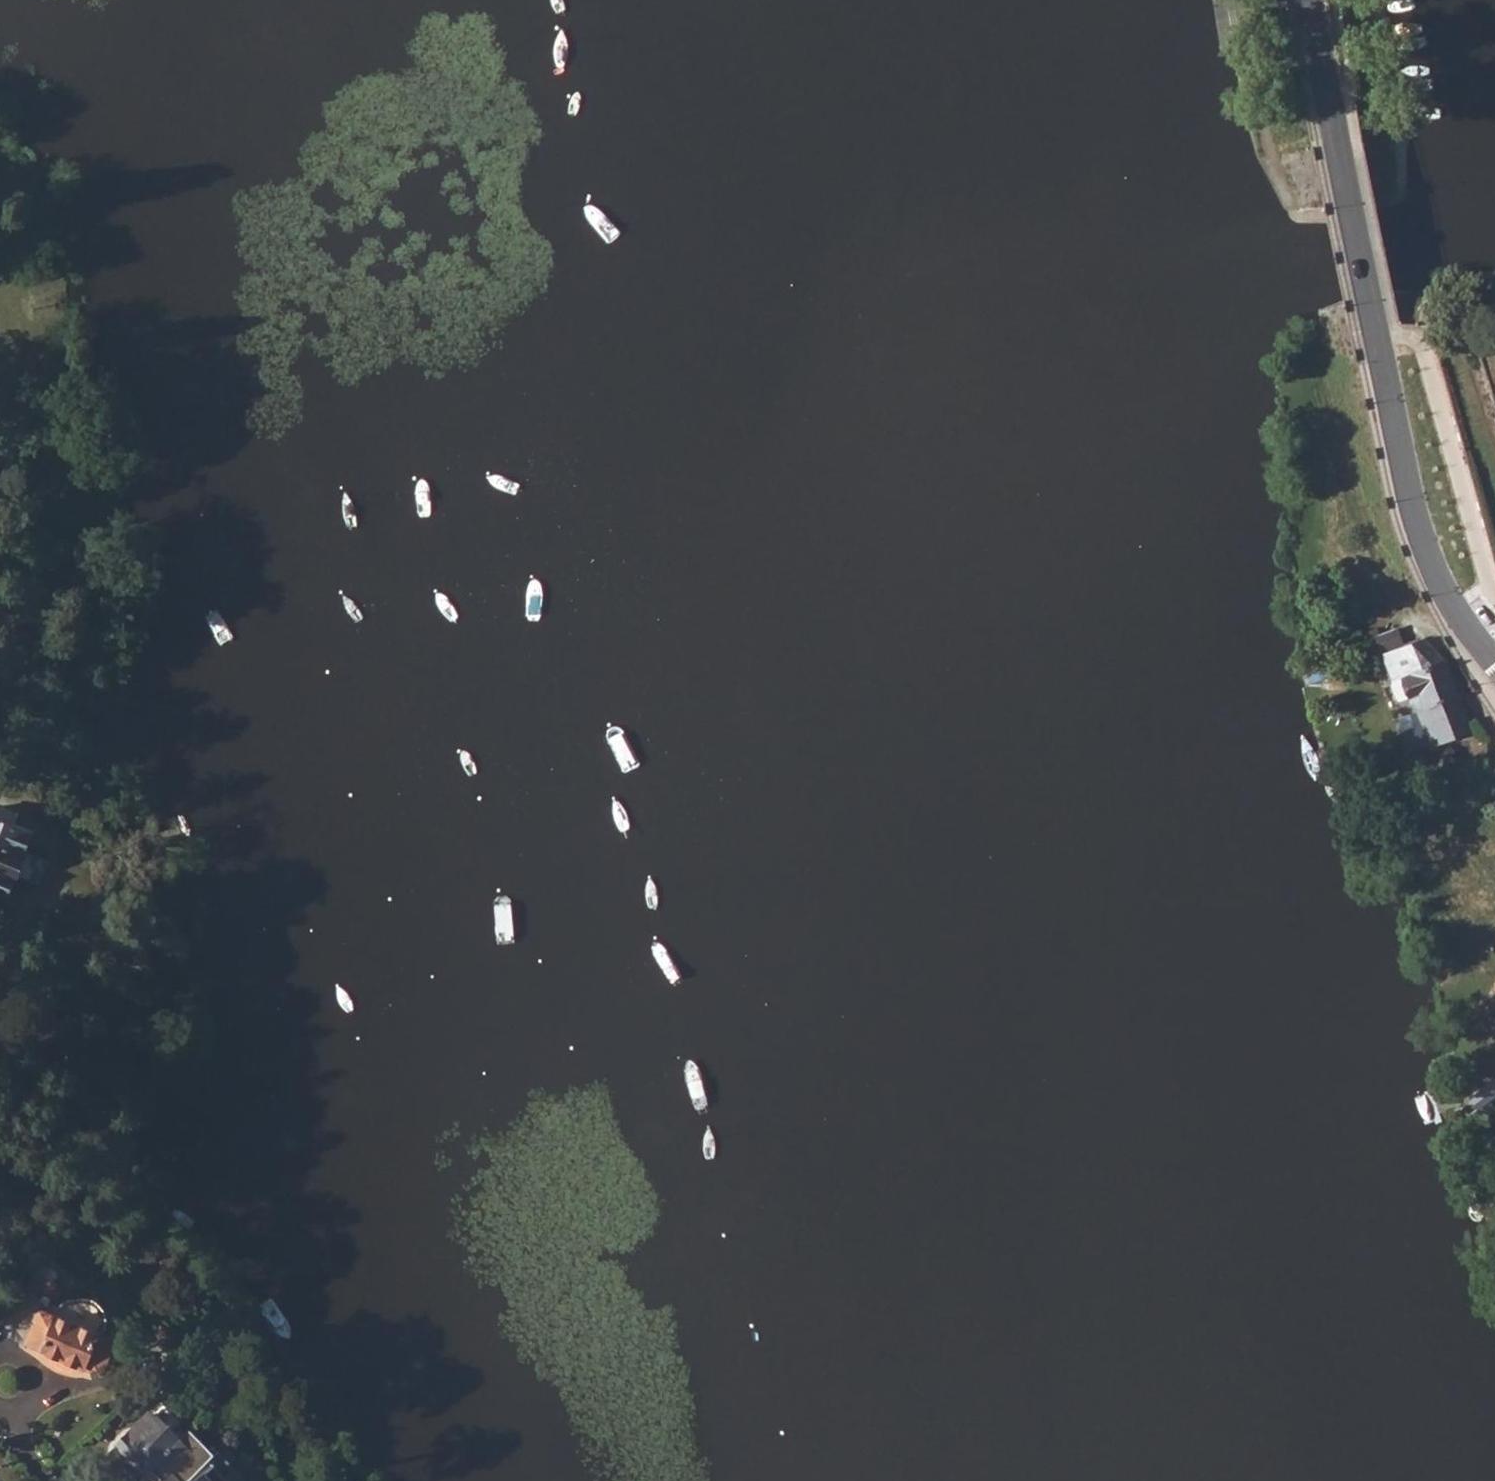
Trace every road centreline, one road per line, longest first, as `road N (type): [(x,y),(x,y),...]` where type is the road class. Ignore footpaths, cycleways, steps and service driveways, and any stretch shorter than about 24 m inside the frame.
road 1 (secondary): [(1494,660),(1453,606),(1429,552),(1314,0)]

